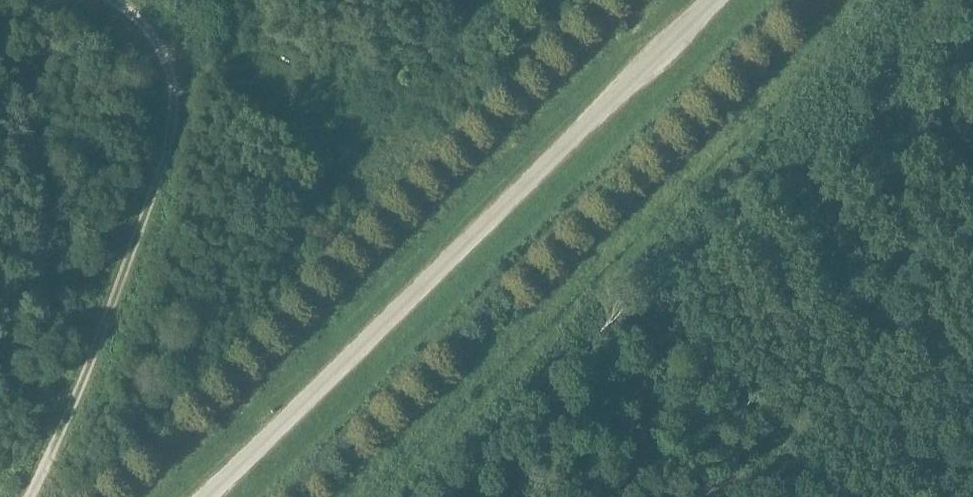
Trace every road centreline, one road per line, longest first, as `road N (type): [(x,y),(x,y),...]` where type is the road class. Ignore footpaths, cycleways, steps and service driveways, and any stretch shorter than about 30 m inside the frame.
road 1 (tertiary): [(222,496),(745,0)]
road 2 (track): [(110,0),(169,53),(176,100),(159,184),(34,496)]

